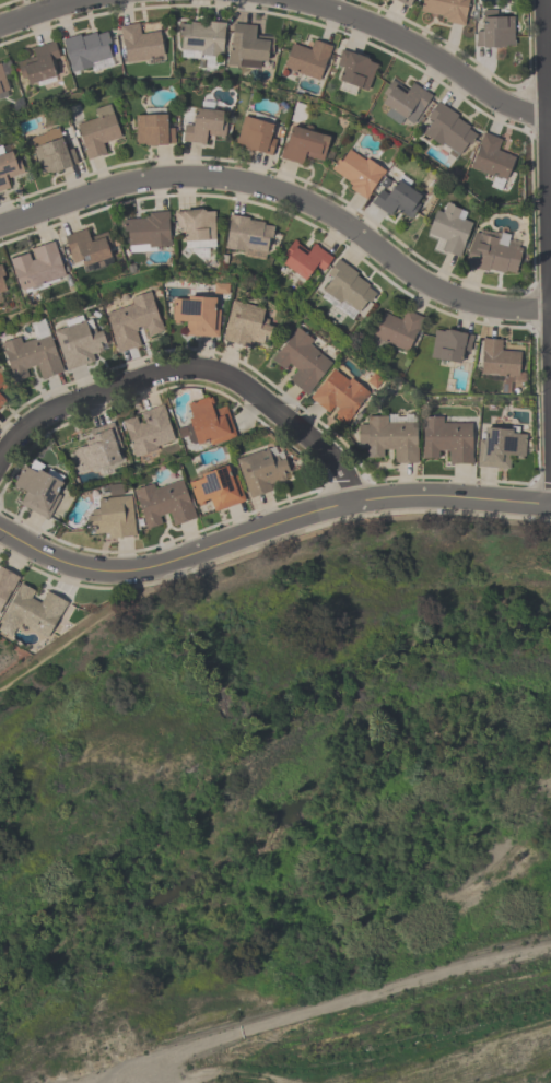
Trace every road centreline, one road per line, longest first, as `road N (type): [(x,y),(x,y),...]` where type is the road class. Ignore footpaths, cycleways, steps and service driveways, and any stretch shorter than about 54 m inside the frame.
road 1 (residential): [(0,225),(153,179),(238,181),(292,197),(446,293),(490,308),(550,314)]
road 2 (tertiary): [(550,507),(438,496),(357,502),(163,564),(105,572),(63,563),(0,531)]
road 3 (residential): [(357,502),(325,448),(268,403),(204,370),(160,372),(61,405),(26,427),(0,460)]
road 4 (residential): [(295,0),(370,24),(490,97),(550,119)]

